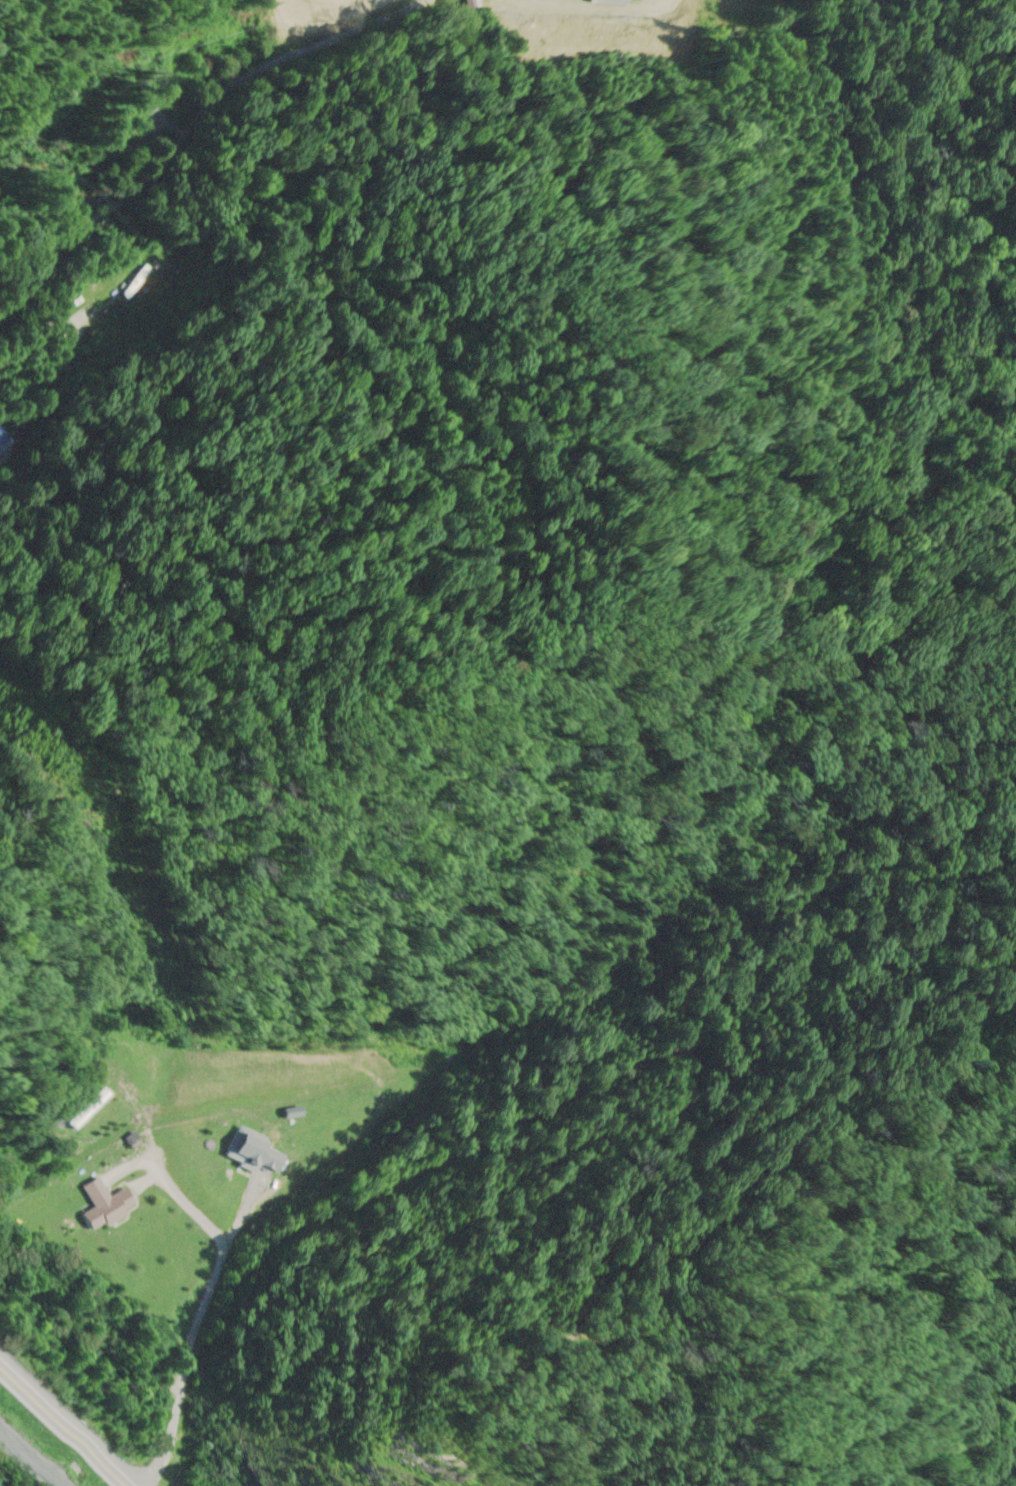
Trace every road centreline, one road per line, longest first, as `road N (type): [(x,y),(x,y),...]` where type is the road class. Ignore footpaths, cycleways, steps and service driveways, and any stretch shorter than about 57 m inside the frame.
road 1 (residential): [(0,298),(225,82),(365,22),(388,0)]
road 2 (tertiary): [(0,1367),(132,1485)]

